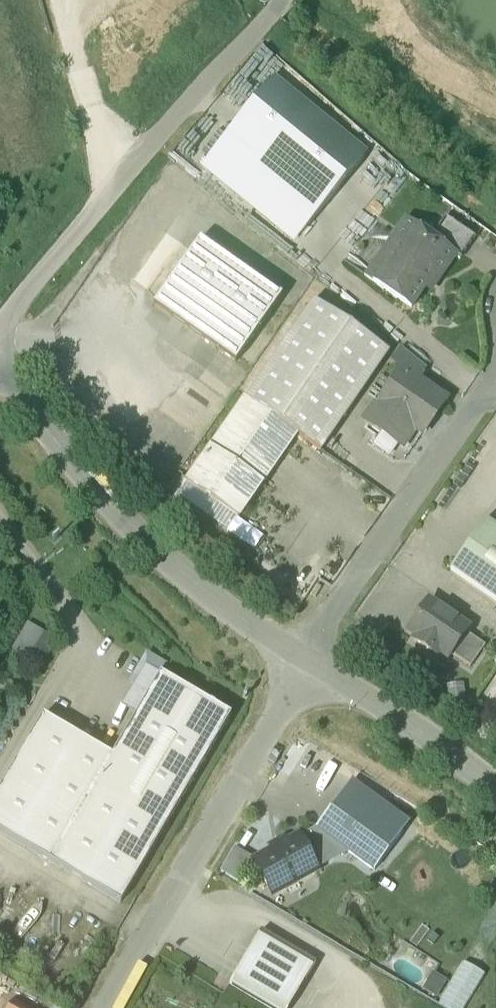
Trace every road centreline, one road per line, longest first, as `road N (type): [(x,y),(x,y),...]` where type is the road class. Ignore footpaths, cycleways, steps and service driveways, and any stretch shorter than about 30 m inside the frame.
road 1 (tertiary): [(284,0),(12,311),(0,338)]
road 2 (tertiary): [(303,658),(224,609),(134,529),(67,459),(0,359)]
road 3 (unclassified): [(109,1007),(312,664)]
road 4 (unclassified): [(303,658),(495,380)]
road 5 (tertiary): [(495,790),(312,664)]

